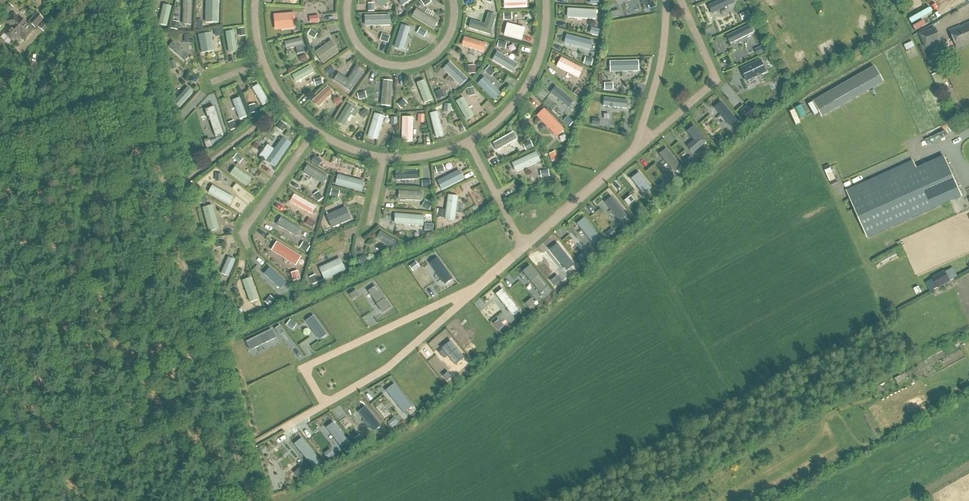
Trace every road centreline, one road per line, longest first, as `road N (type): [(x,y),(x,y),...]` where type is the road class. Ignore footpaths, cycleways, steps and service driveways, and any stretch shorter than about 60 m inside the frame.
road 1 (track): [(118,0),(253,500)]
road 2 (track): [(152,122),(0,165)]

